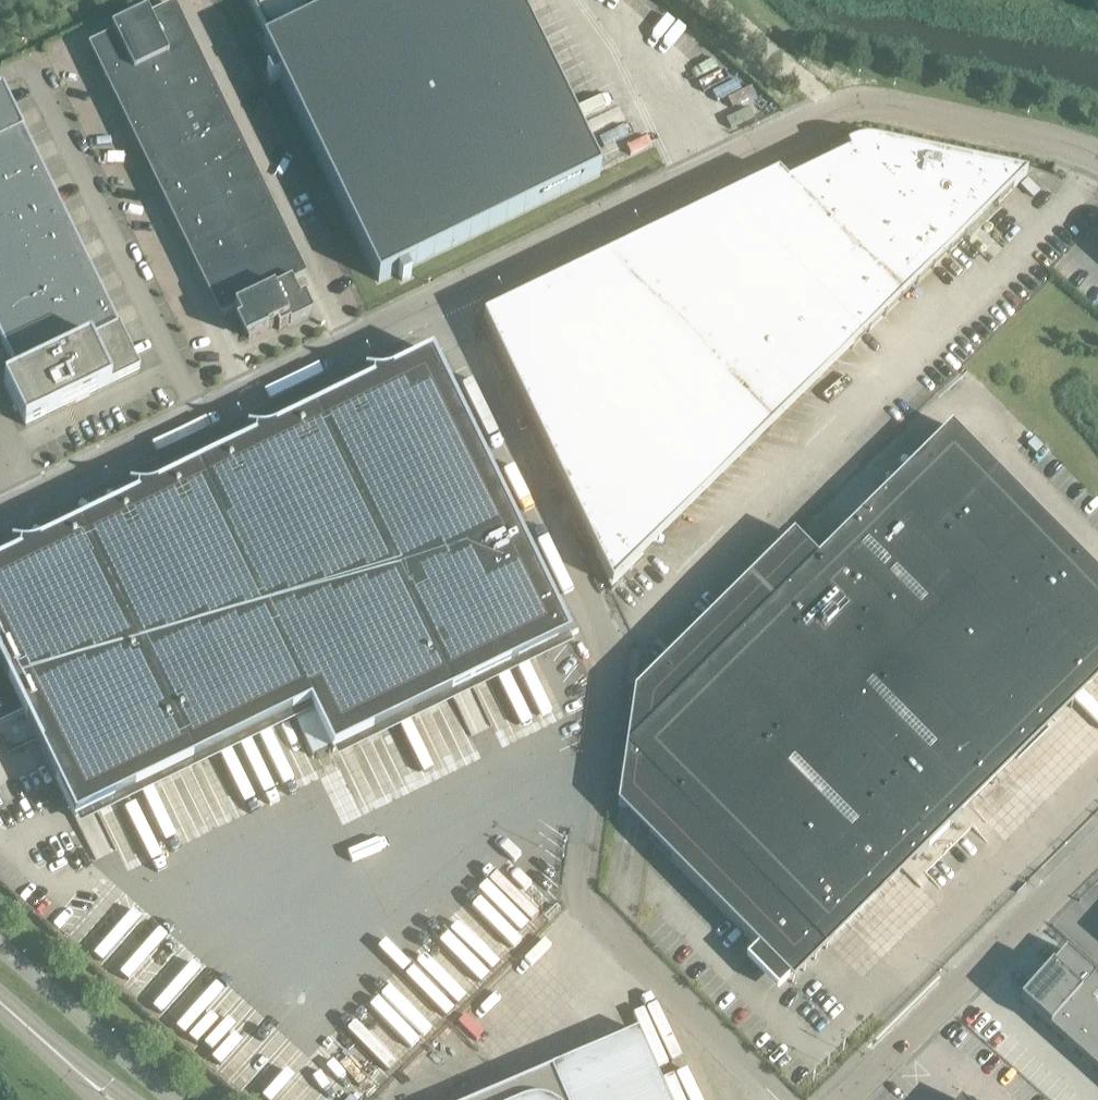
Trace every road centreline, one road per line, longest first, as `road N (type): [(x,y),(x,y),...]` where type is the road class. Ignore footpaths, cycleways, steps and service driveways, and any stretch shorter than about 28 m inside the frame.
road 1 (unclassified): [(435,304),(616,676),(588,911),(776,1099)]
road 2 (unclassified): [(435,304),(836,107),(1097,160)]
road 3 (unclassified): [(253,393),(70,37),(149,0)]
road 4 (unclassified): [(0,72),(28,58),(204,418)]
road 5 (unclassified): [(184,0),(350,346)]
road 6 (unclassified): [(1097,851),(845,1099)]
road 7 (unclassified): [(48,495),(204,418)]

